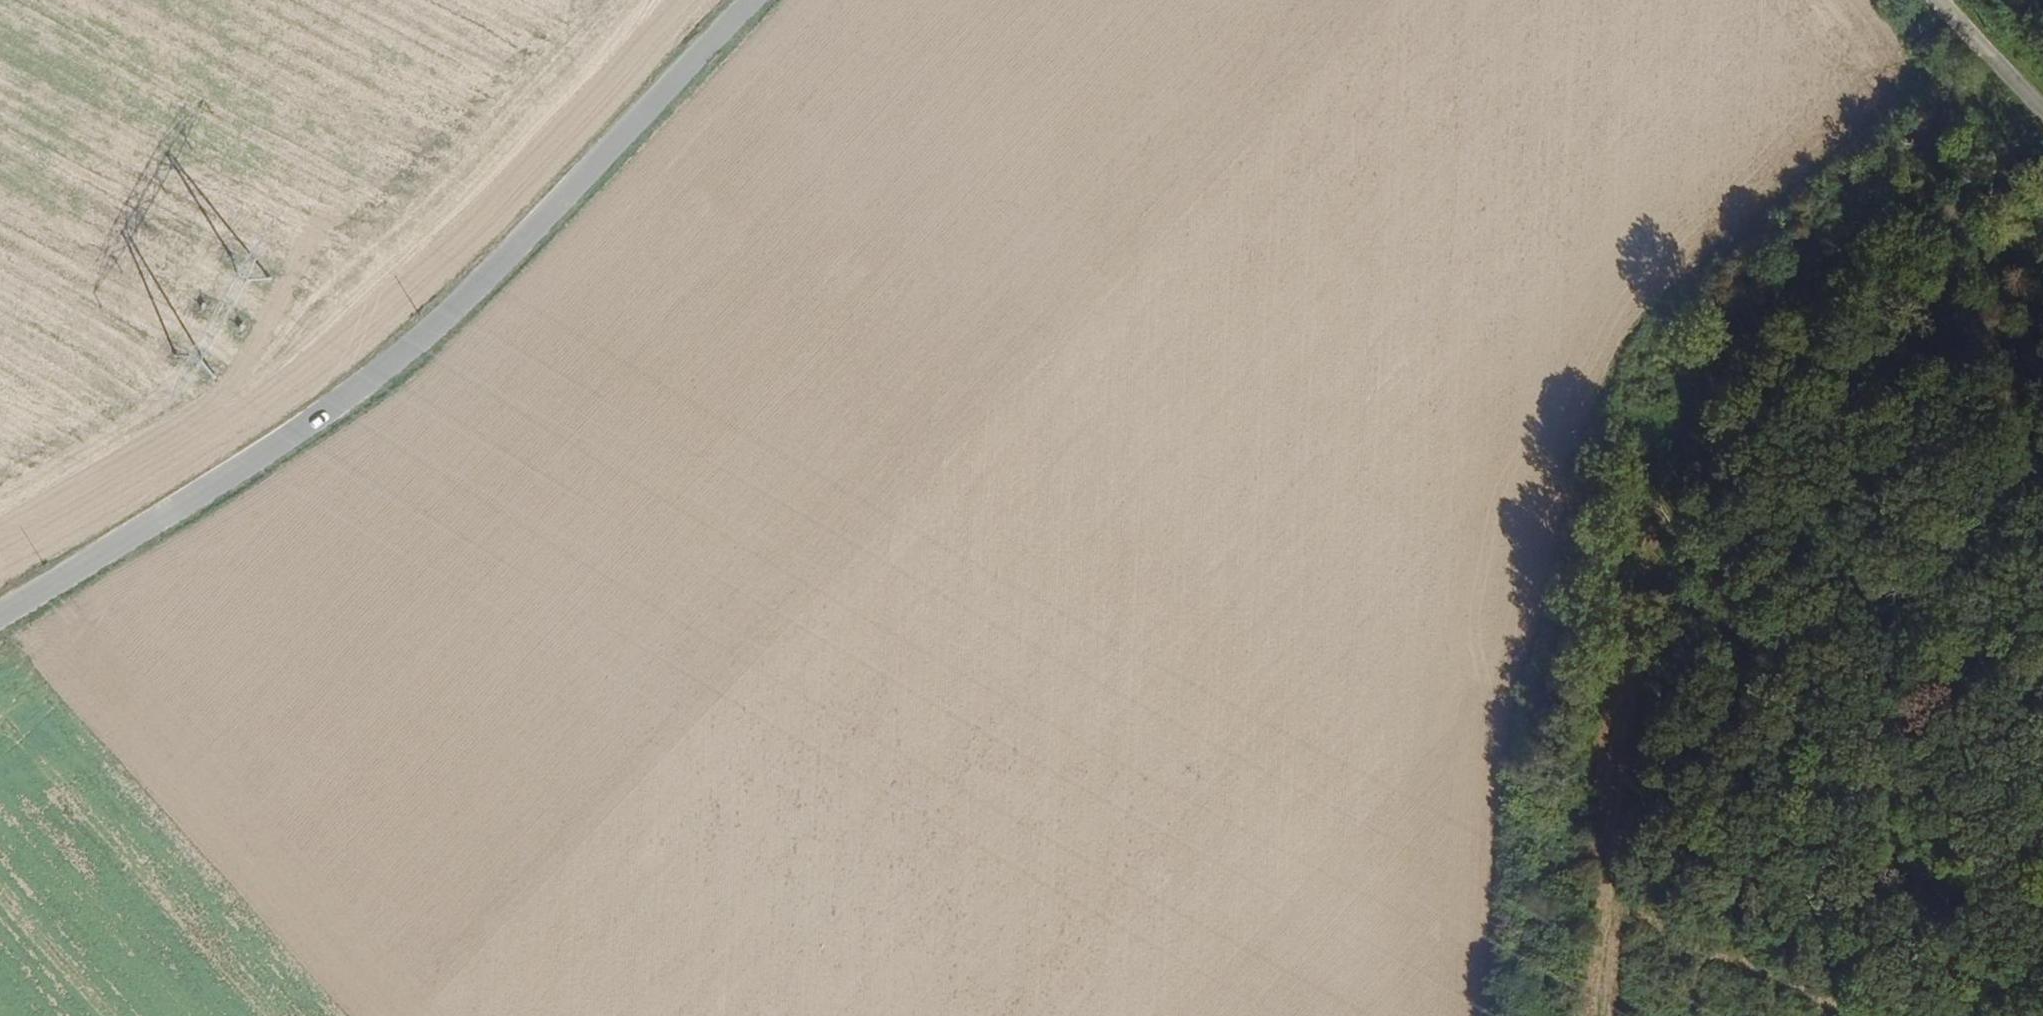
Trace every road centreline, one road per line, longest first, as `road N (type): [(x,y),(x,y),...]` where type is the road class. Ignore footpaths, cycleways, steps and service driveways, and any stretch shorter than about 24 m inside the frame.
road 1 (tertiary): [(0,612),(284,443),(398,362),(751,0)]
road 2 (tertiary): [(1945,0),(2042,103)]

